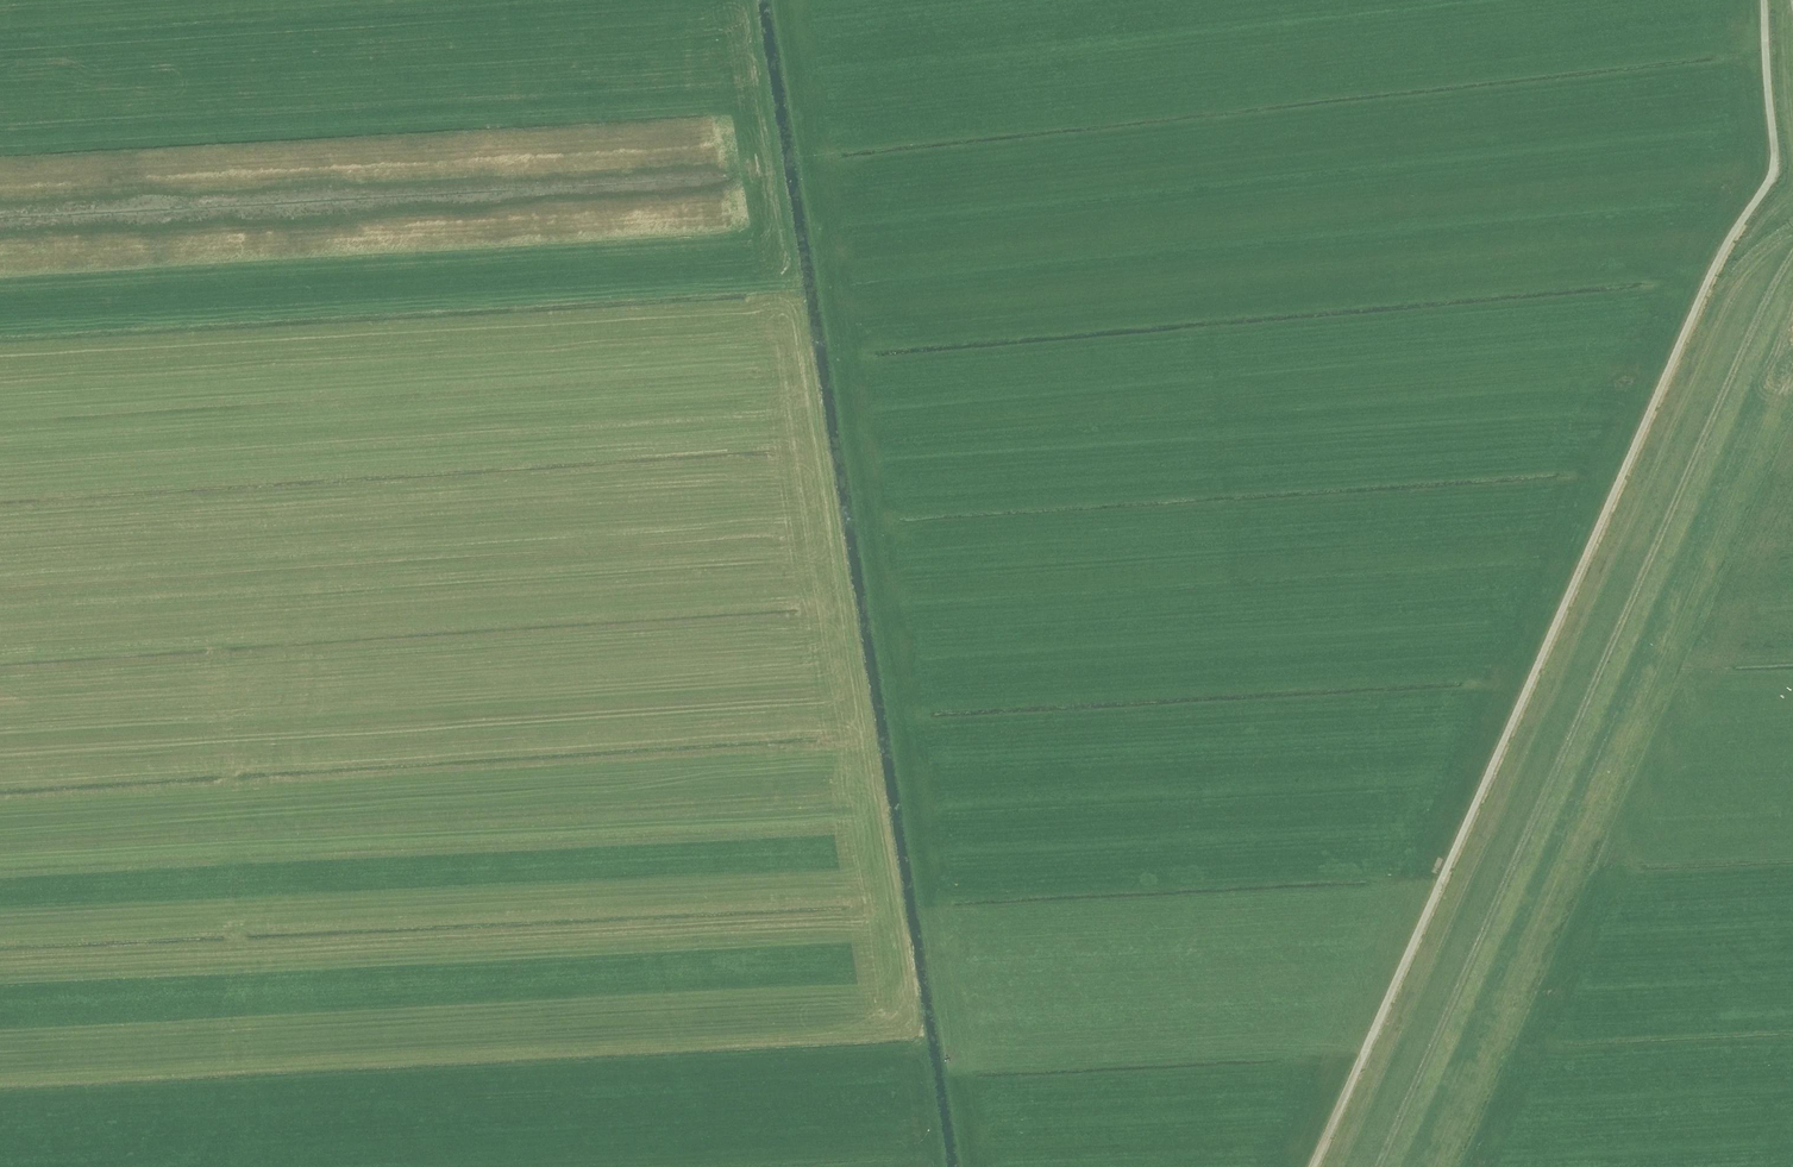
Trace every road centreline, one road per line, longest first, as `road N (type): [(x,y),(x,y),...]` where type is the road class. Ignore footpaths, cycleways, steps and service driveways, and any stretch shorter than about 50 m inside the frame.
road 1 (track): [(1313,1166),(1711,279),(1775,176),(1765,0)]

